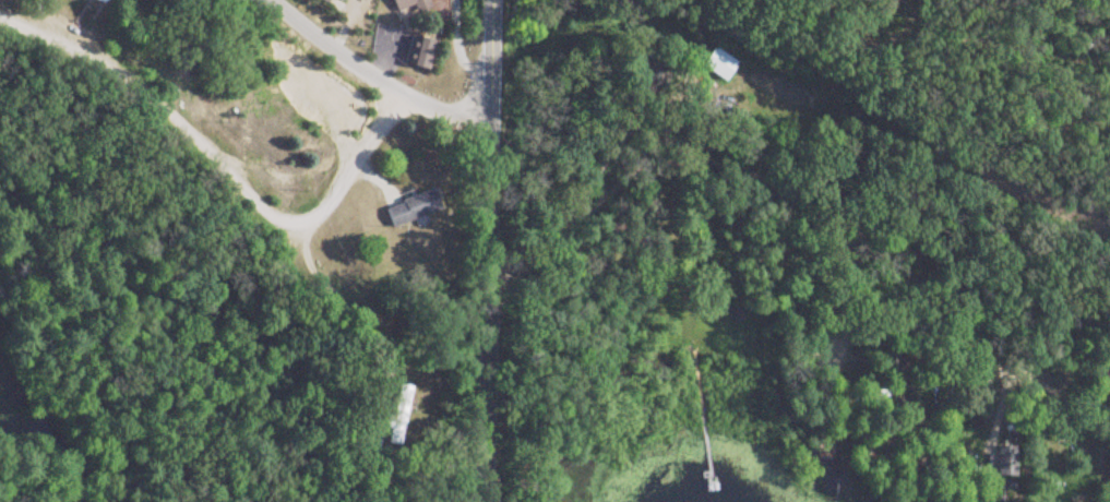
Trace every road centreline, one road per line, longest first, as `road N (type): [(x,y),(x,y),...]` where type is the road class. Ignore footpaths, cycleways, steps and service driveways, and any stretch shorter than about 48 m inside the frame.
road 1 (residential): [(490,294),(632,166),(714,152),(774,166),(831,195),(1004,360),(1109,397)]
road 2 (residential): [(489,501),(494,0)]
road 3 (residential): [(390,60),(347,133),(296,192),(264,178),(192,103),(110,35),(41,0)]
road 4 (residential): [(306,0),(390,60),(492,107)]
road 5 (residential): [(218,130),(204,212),(219,247)]

